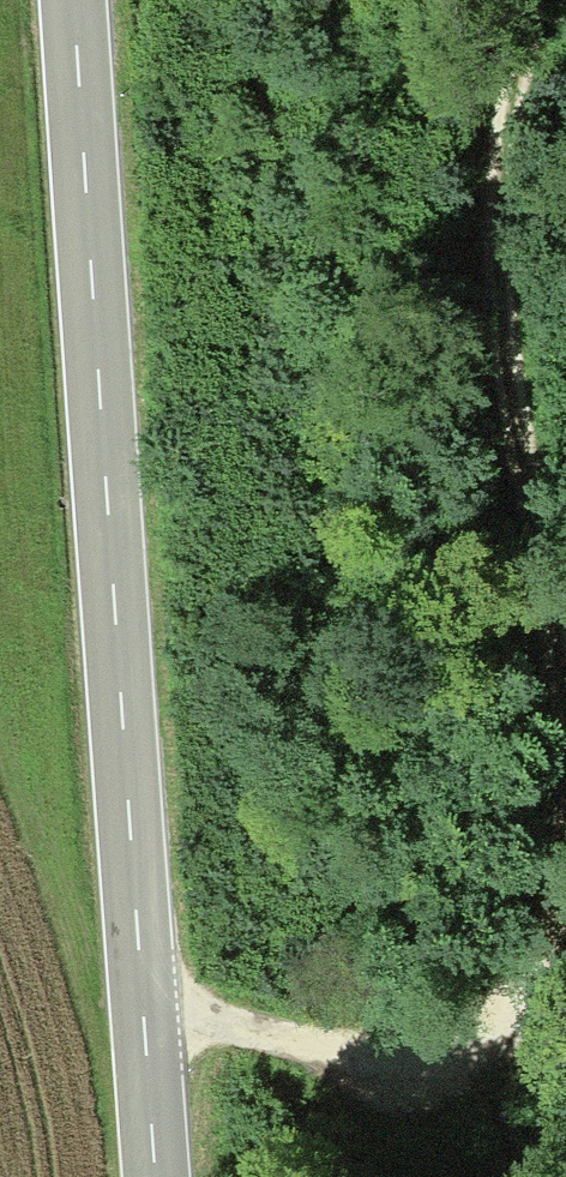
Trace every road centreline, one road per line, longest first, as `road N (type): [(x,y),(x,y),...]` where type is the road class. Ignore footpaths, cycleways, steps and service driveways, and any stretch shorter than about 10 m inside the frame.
road 1 (tertiary): [(154,1176),(83,0)]
road 2 (track): [(565,792),(493,254),(520,0)]
road 3 (track): [(145,1021),(405,1051),(528,977),(565,871)]

